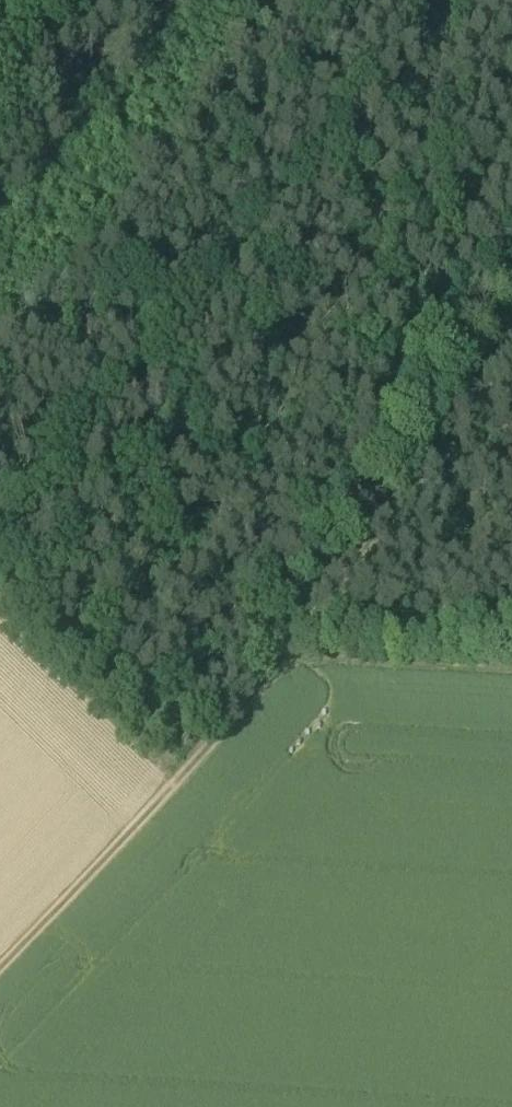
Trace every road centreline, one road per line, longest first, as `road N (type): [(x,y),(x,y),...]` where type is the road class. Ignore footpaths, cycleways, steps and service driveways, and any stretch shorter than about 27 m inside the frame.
road 1 (track): [(0,970),(182,778),(511,368)]
road 2 (track): [(237,0),(511,280)]
road 3 (track): [(0,604),(182,778)]
road 4 (track): [(511,669),(281,652)]

